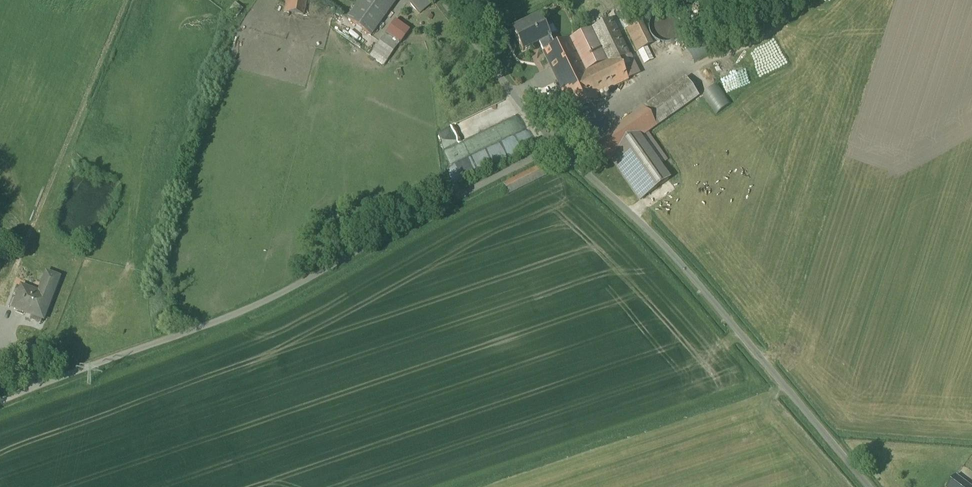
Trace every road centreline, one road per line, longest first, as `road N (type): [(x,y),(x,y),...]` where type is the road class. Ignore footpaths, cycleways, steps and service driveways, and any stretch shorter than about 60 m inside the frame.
road 1 (unclassified): [(0,402),(287,290),(559,142)]
road 2 (unclassified): [(869,486),(704,290),(559,142)]
road 3 (track): [(124,0),(2,307)]
road 4 (unclassified): [(559,142),(447,0)]

